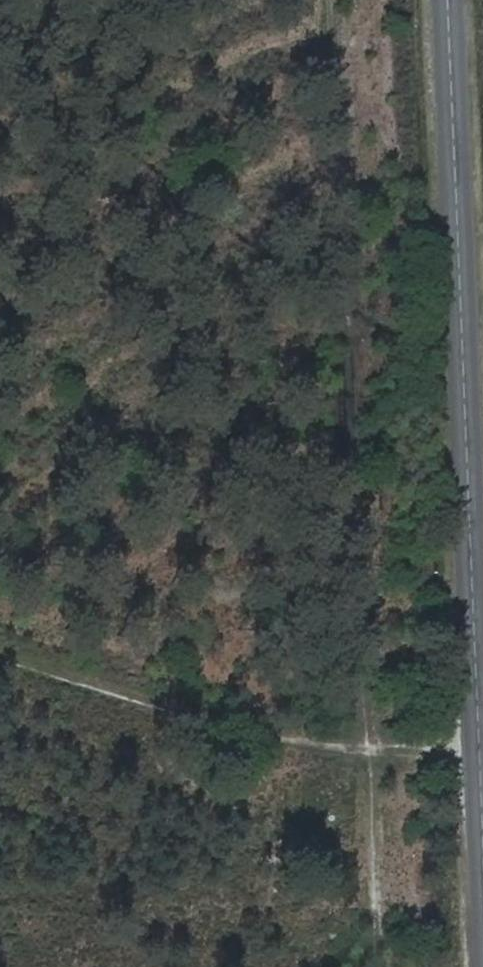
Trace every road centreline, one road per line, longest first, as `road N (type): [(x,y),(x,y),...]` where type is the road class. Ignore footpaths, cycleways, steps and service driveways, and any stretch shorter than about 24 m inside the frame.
road 1 (track): [(376,966),(338,0)]
road 2 (tertiary): [(446,0),(482,879)]
road 3 (track): [(0,653),(267,732),(478,759)]

